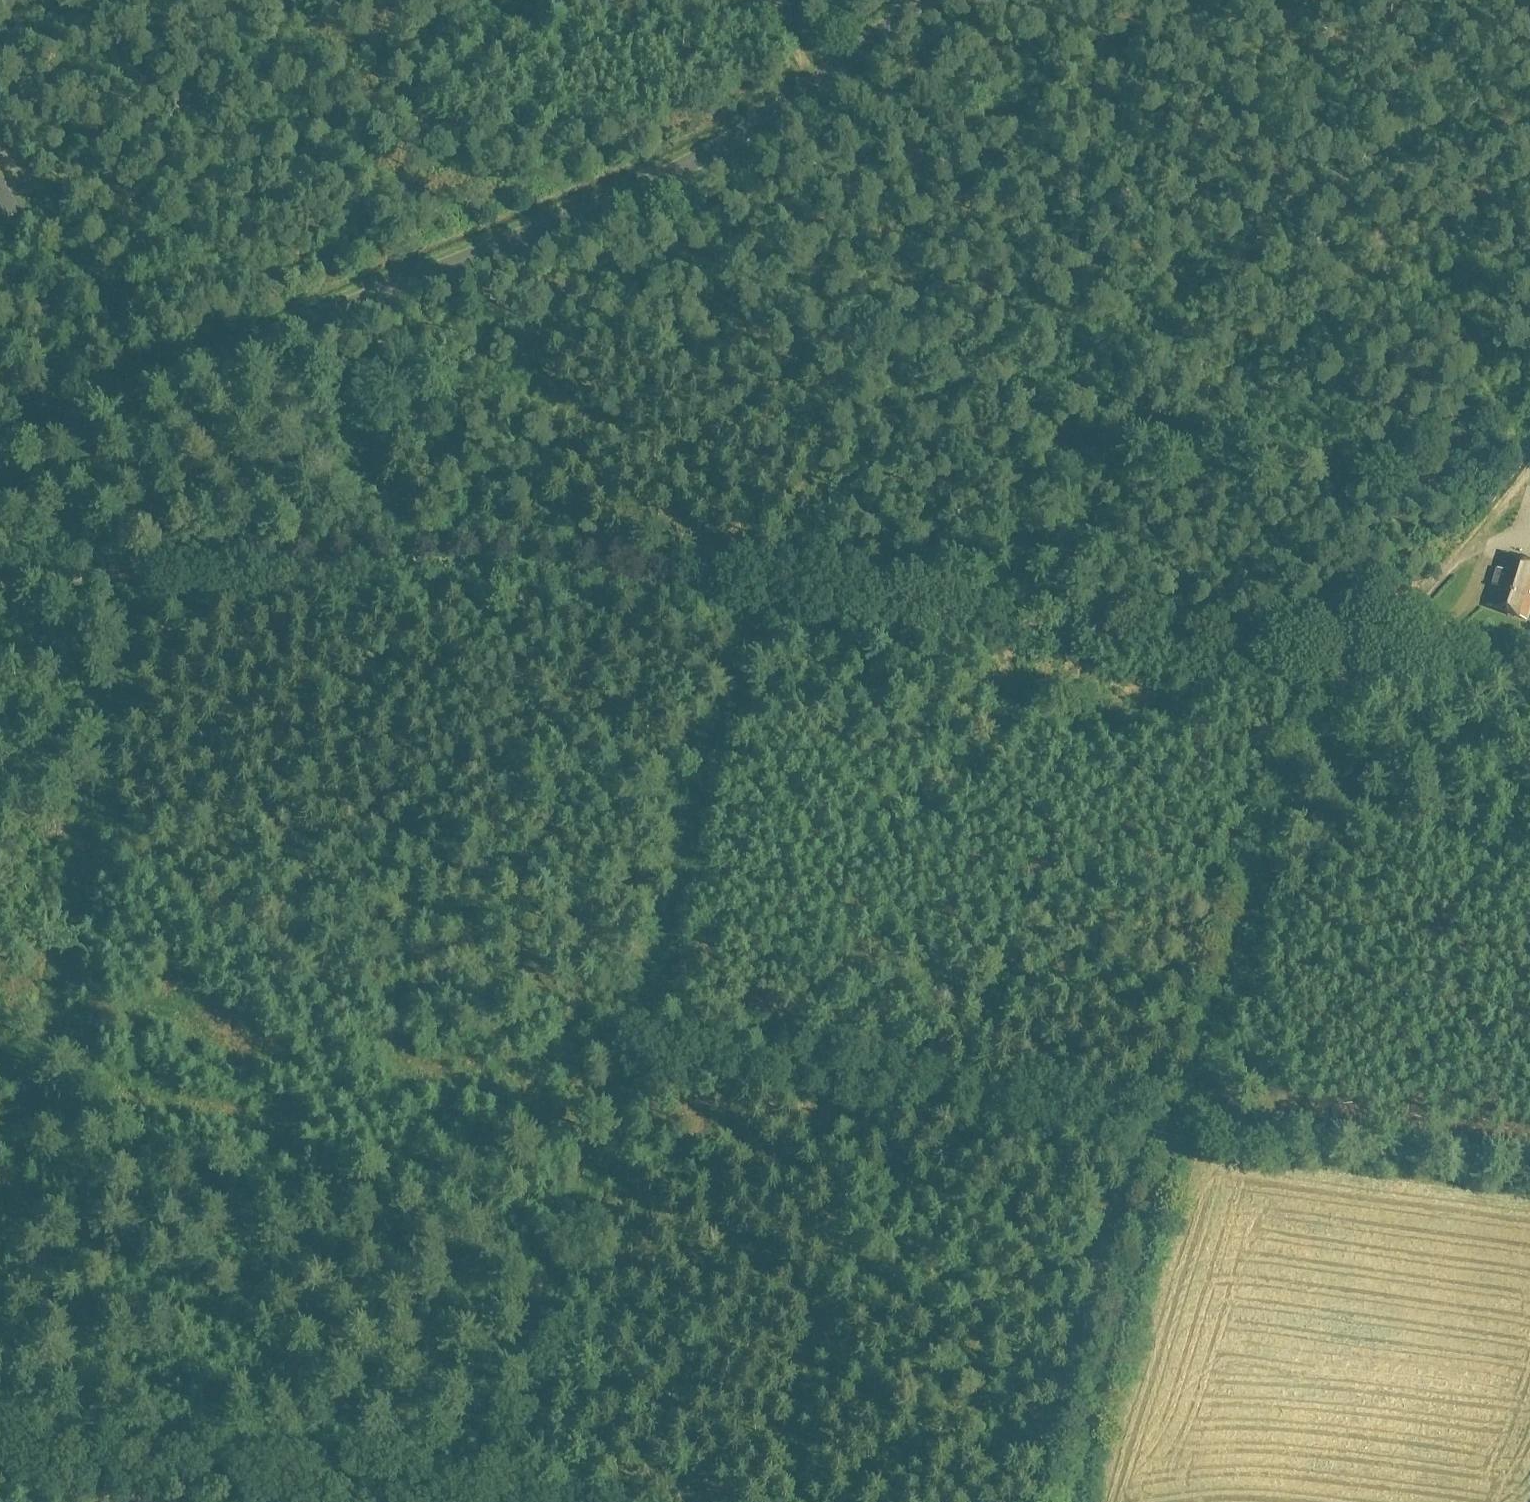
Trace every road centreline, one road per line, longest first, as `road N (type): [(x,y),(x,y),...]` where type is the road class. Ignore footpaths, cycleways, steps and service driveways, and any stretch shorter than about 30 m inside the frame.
road 1 (track): [(1354,672),(518,563),(0,577)]
road 2 (unclassified): [(0,444),(650,182),(730,139),(917,0)]
road 3 (track): [(1354,672),(1258,836),(1064,1501)]
road 4 (track): [(1354,672),(1529,467)]
road 5 (track): [(39,188),(159,381)]
road 6 (track): [(1529,691),(1354,672)]

